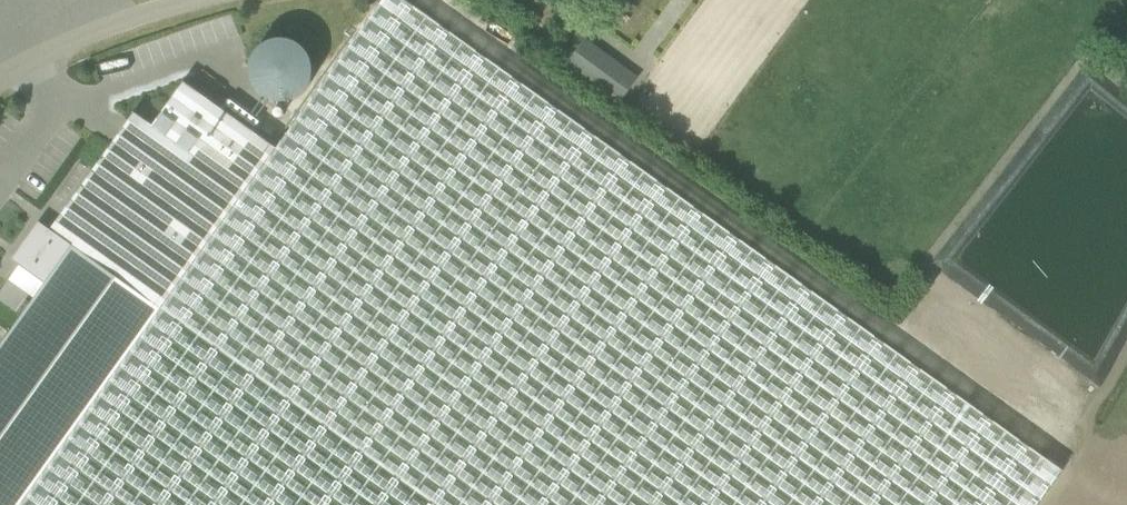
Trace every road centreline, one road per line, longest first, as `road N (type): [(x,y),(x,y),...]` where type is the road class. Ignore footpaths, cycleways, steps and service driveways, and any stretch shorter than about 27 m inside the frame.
road 1 (unclassified): [(0,80),(125,21),(192,0)]

